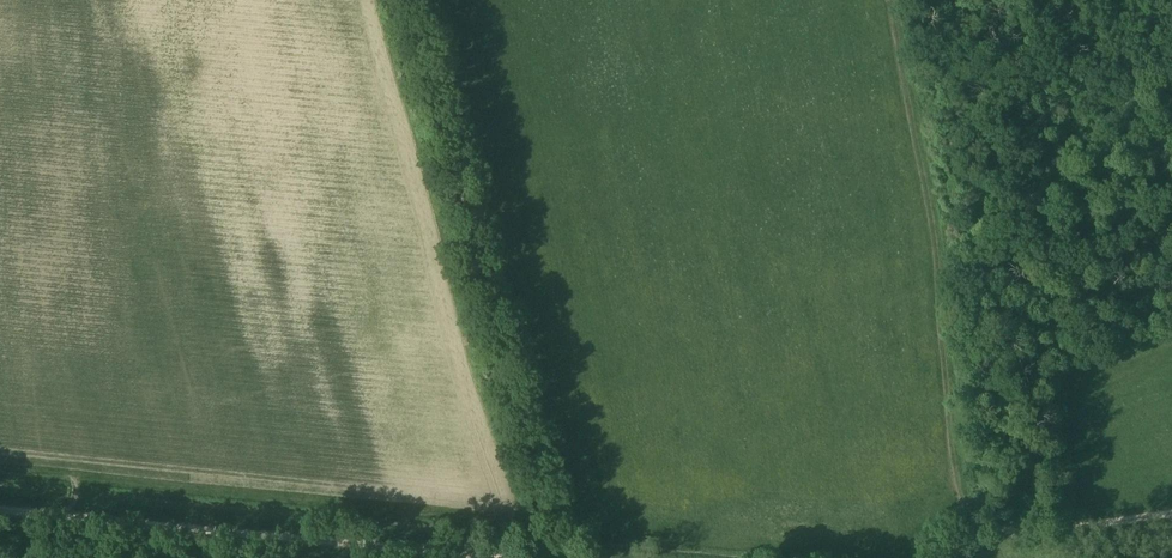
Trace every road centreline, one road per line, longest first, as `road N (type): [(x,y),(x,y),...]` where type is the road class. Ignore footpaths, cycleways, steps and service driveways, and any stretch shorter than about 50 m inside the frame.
road 1 (track): [(553,557),(413,0)]
road 2 (track): [(514,557),(0,508)]
road 3 (track): [(1171,516),(983,531)]

